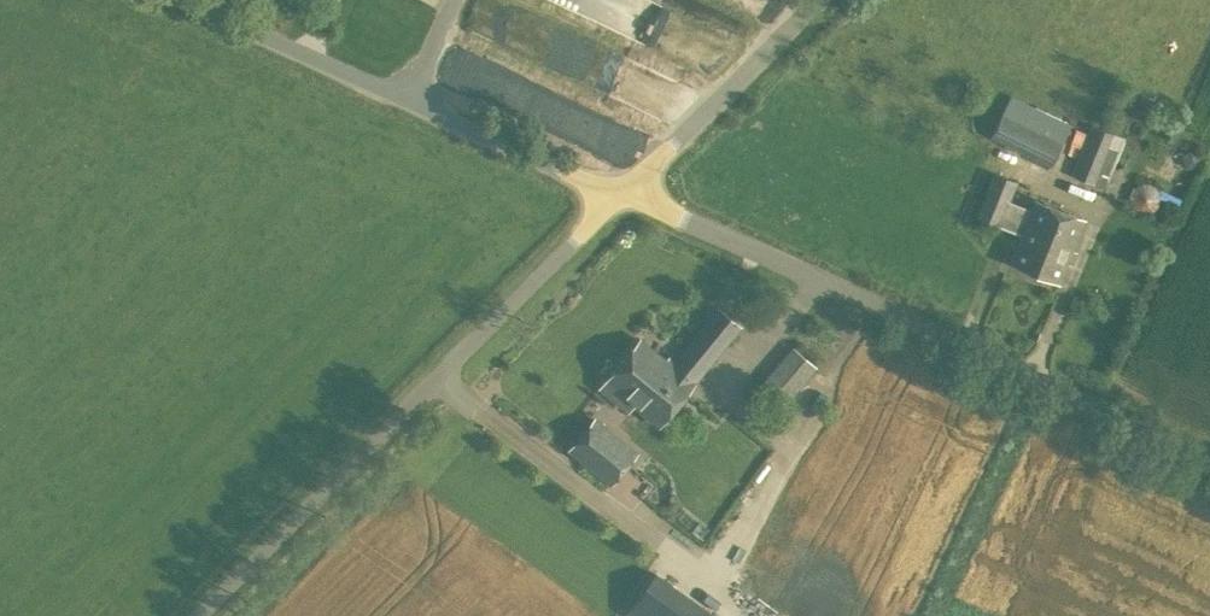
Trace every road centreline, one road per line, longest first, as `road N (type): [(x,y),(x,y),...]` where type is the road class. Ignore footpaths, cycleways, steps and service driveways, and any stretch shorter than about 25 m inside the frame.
road 1 (unclassified): [(1209,458),(622,193)]
road 2 (unclassified): [(197,615),(622,193)]
road 3 (unclassified): [(622,193),(186,0)]
road 4 (unclassified): [(622,193),(817,0)]

